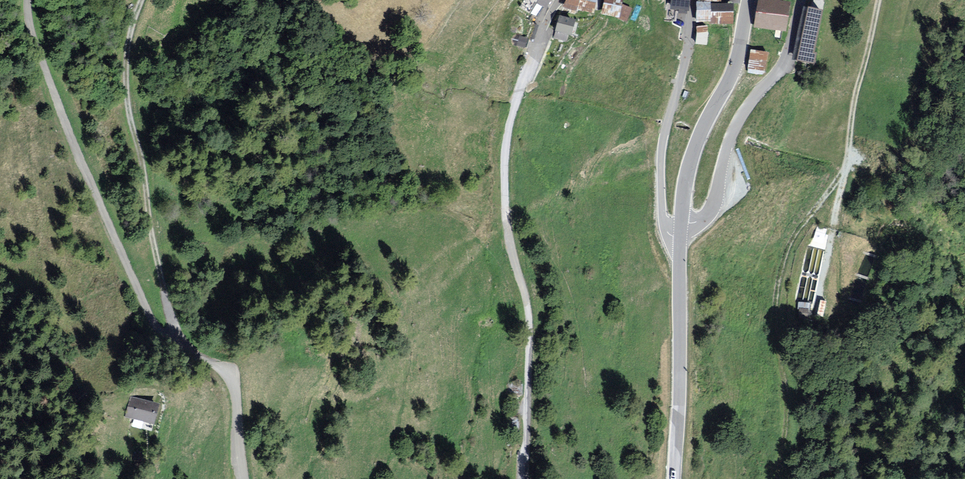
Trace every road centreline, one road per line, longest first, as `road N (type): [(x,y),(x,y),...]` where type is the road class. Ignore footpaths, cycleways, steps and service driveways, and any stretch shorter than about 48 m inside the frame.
road 1 (unclassified): [(243,478),(234,380),(152,318),(50,80),(32,0)]
road 2 (track): [(879,0),(854,102),(850,159),(793,236),(778,278),(788,416),(778,478)]
road 3 (residential): [(564,0),(533,57),(504,156),(506,224),(530,328),(524,478)]
road 4 (track): [(175,341),(129,101),(130,29),(143,0)]
road 5 (residential): [(800,0),(781,69),(731,139),(712,211),(681,223)]
road 6 (residential): [(680,238),(663,222),(661,164),(693,0)]
road 7 (tertiary): [(675,478),(680,238)]
road 8 (tertiary): [(681,223),(693,149),(734,67),(749,0)]

